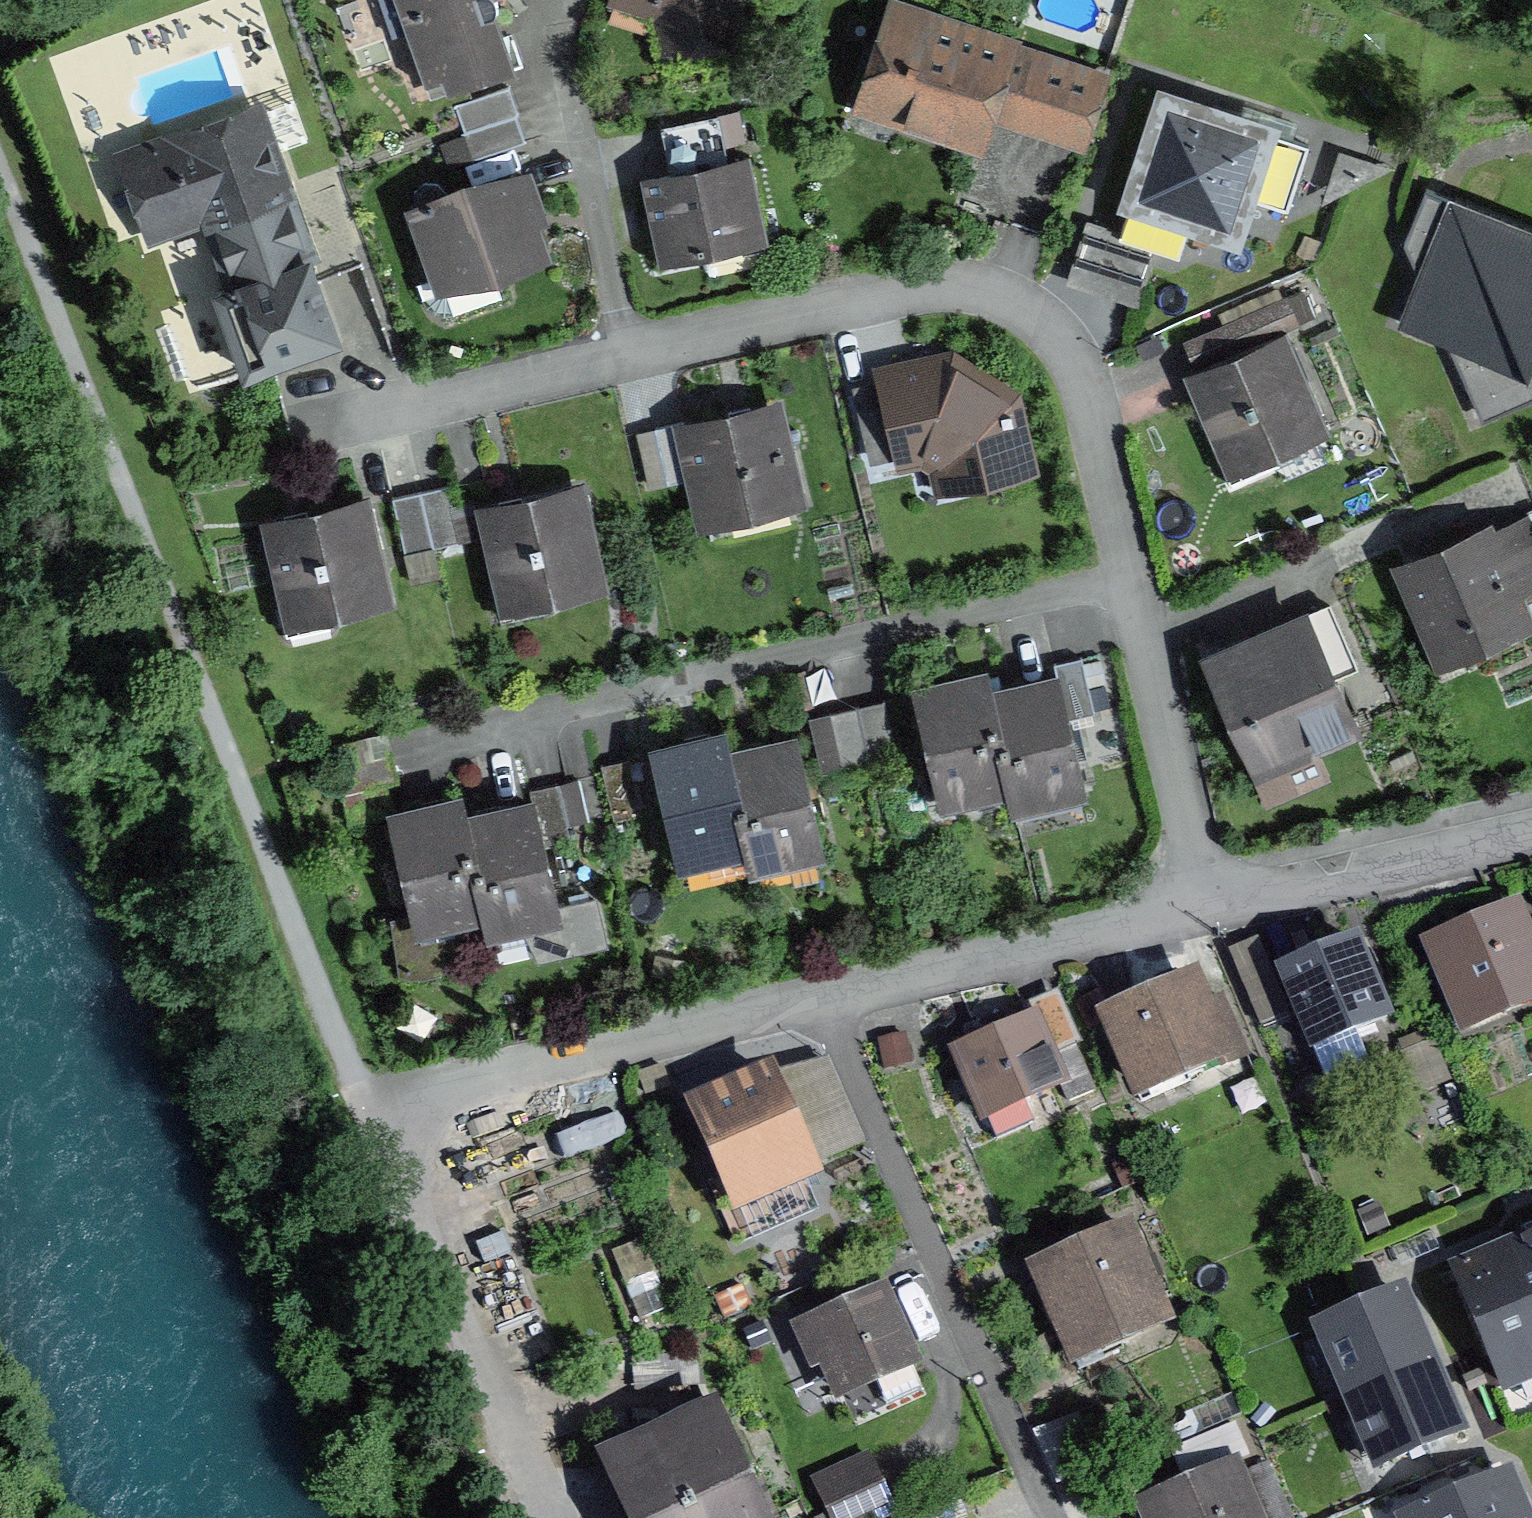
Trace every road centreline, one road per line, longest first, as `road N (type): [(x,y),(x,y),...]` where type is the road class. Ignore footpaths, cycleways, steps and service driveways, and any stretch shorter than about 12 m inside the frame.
road 1 (residential): [(1134,575),(367,771)]
road 2 (residential): [(1134,575),(1081,374),(1049,322),(994,292),(926,286),(633,361)]
road 3 (residential): [(820,999),(1051,1517)]
road 4 (residential): [(820,999),(365,1102)]
road 5 (residential): [(551,1517),(365,1102)]
road 6 (residential): [(1209,908),(820,999)]
road 7 (residential): [(633,361),(548,0)]
road 8 (residential): [(1147,641),(1488,504)]
road 9 (residential): [(1531,833),(1209,908)]
road 10 (residential): [(633,361),(337,437)]
road 11 (residential): [(1209,908),(1147,641)]

